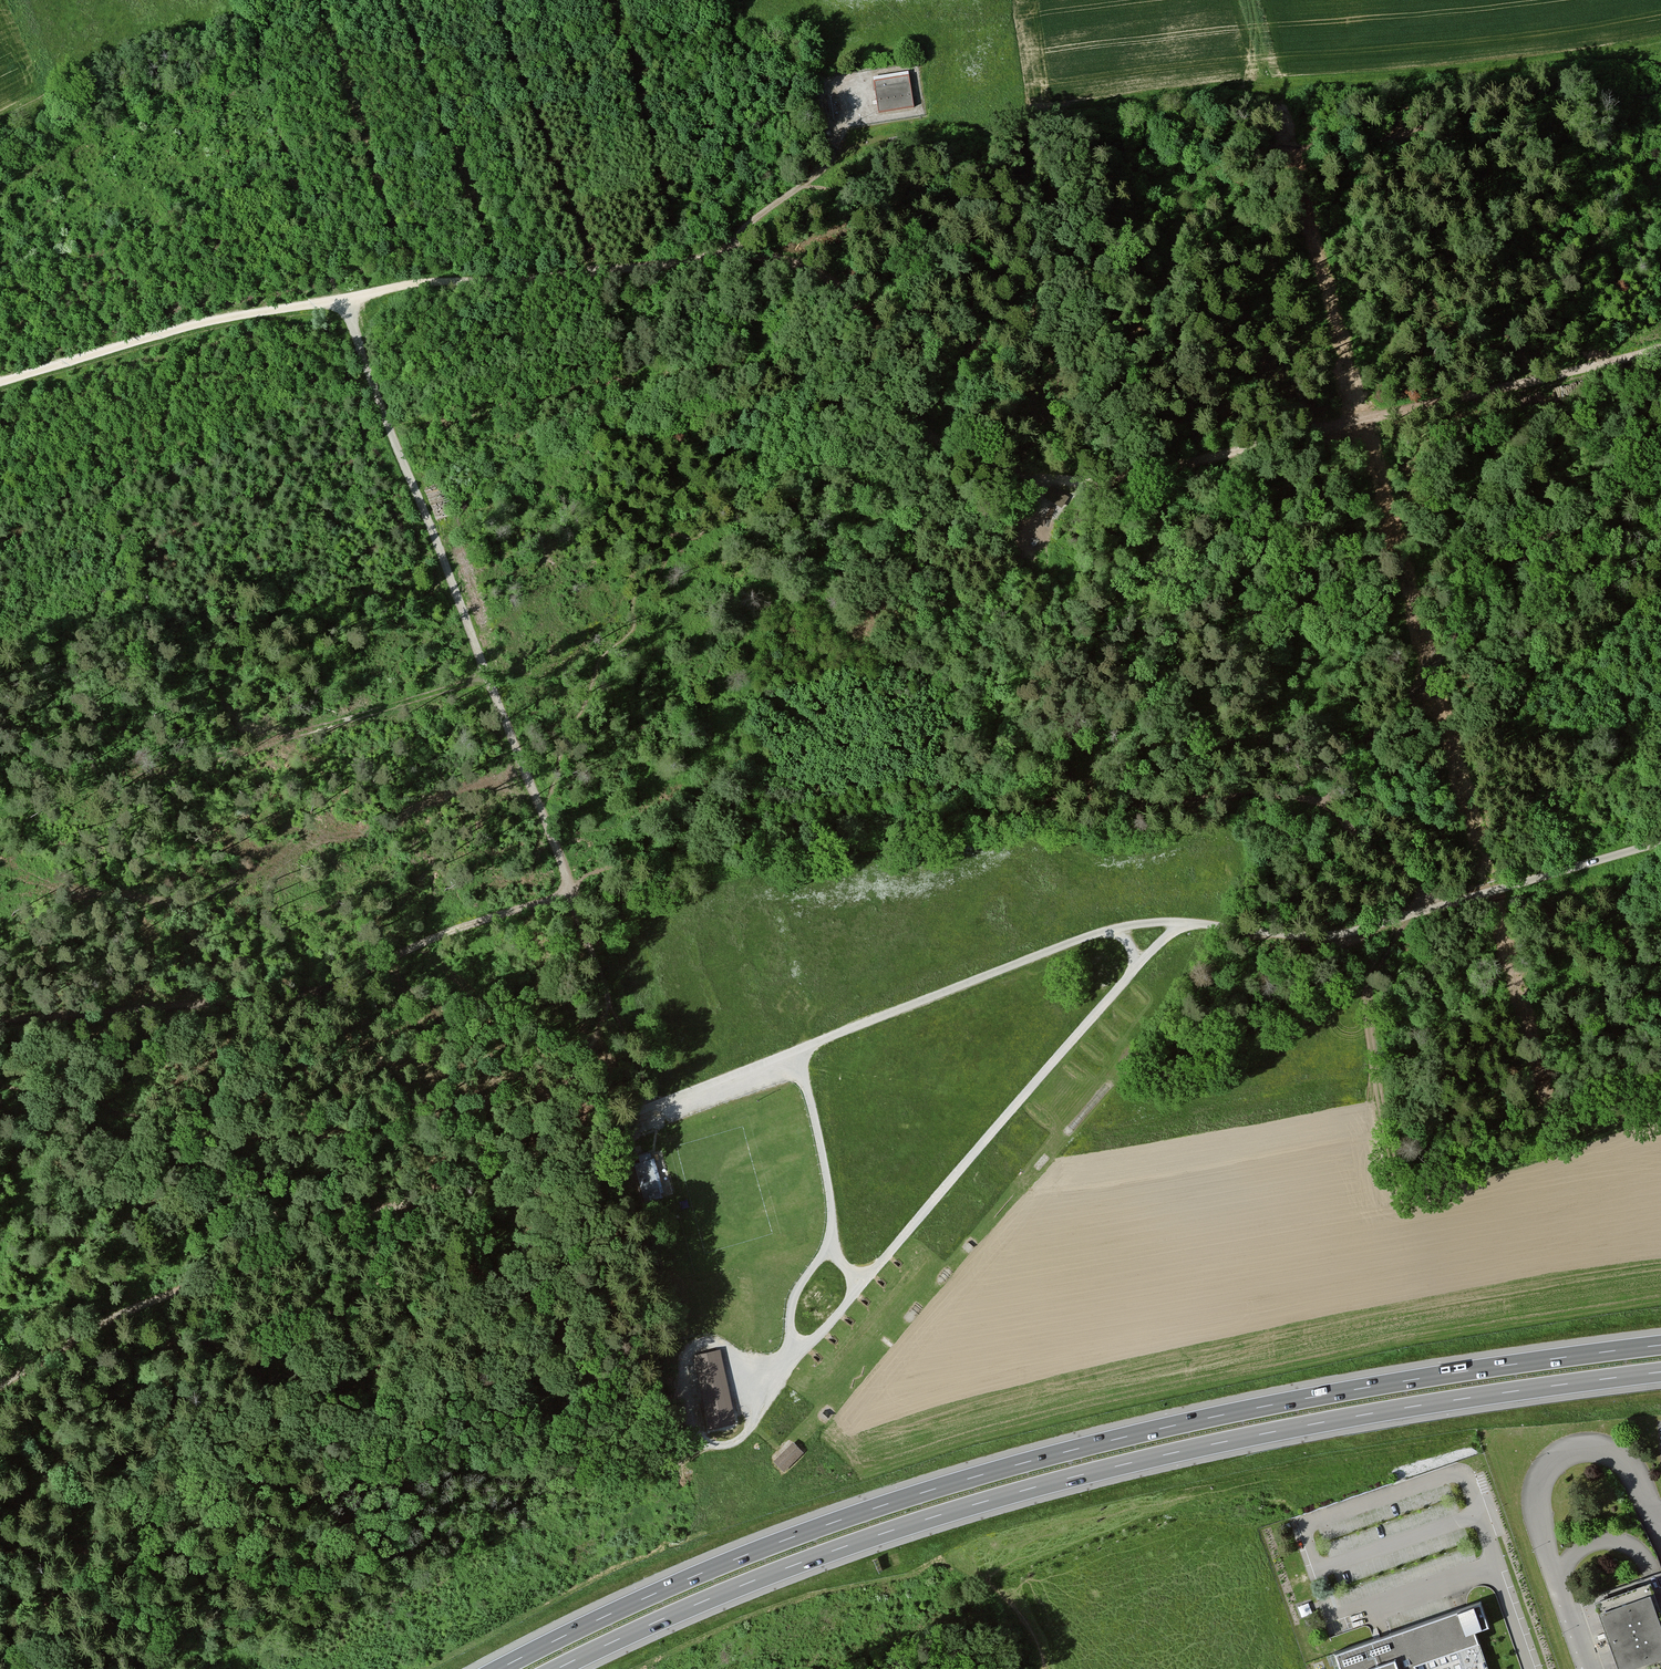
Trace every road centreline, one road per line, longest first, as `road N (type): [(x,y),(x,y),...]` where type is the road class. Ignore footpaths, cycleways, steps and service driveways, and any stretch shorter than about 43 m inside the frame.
road 1 (motorway): [(1660,1345),(1312,1397),(1020,1464),(738,1558),(499,1668)]
road 2 (motorway): [(557,1668),(794,1565),(1026,1489),(1316,1423),(1660,1372)]
road 3 (track): [(1188,922),(1137,966),(819,1334),(788,1358),(744,1435),(709,1445),(690,1400),(691,1351),(709,1342),(754,1365)]
road 4 (track): [(341,300),(428,281),(574,274),(724,253),(786,261),(836,284),(859,305),(896,404),(921,430),(996,469),(1044,478)]
road 5 (track): [(1430,909),(1337,935),(1188,922),(1114,929),(797,1053)]
road 6 (track): [(571,890),(316,990),(0,1019)]
road 7 (track): [(341,300),(544,817)]
road 8 (track): [(626,1446),(529,1411),(380,1407),(327,1396),(262,1370),(145,1304)]
road 9 (track): [(0,810),(71,801),(488,676)]
road 10 (track): [(1660,409),(1620,471),(1494,591),(1348,760)]
road 11 (track): [(0,381),(213,321),(341,300)]
road 12 (track): [(1319,431),(1660,349)]
road 13 (track): [(0,1386),(110,1317),(313,1236)]
road 14 (track): [(1044,478),(1098,482),(1319,431)]
road 15 (track): [(1403,917),(1370,986),(1369,1011),(1395,1187)]
road 16 (track): [(1660,843),(1430,909)]
road 17 (track): [(313,1236),(519,1160)]
road 18 (track): [(724,253),(747,224),(834,153),(842,89)]
road 19 (track): [(829,1244),(827,1178),(797,1053)]
road 20 (track): [(797,1053),(645,1114)]
road 21 (track): [(1328,801),(1348,826),(1402,865),(1430,909)]
road 22 (track): [(519,1160),(645,1114)]
road 23 (track): [(788,1358),(792,1300),(829,1244)]

